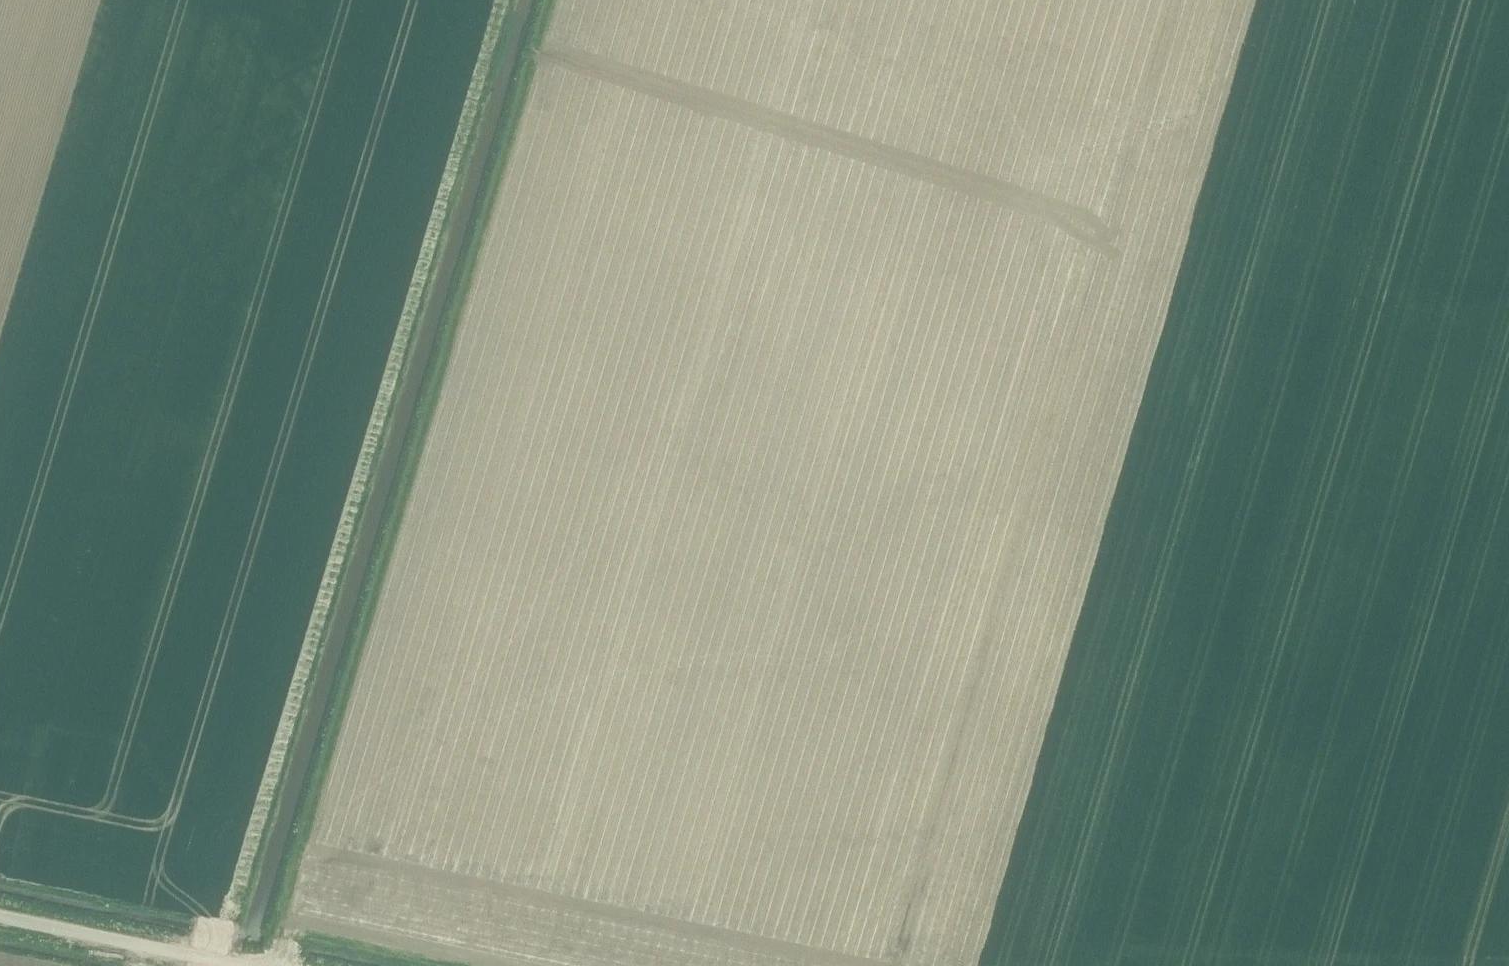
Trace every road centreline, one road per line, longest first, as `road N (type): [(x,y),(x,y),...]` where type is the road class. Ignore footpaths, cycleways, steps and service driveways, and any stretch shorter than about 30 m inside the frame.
road 1 (unclassified): [(226,965),(0,920)]

